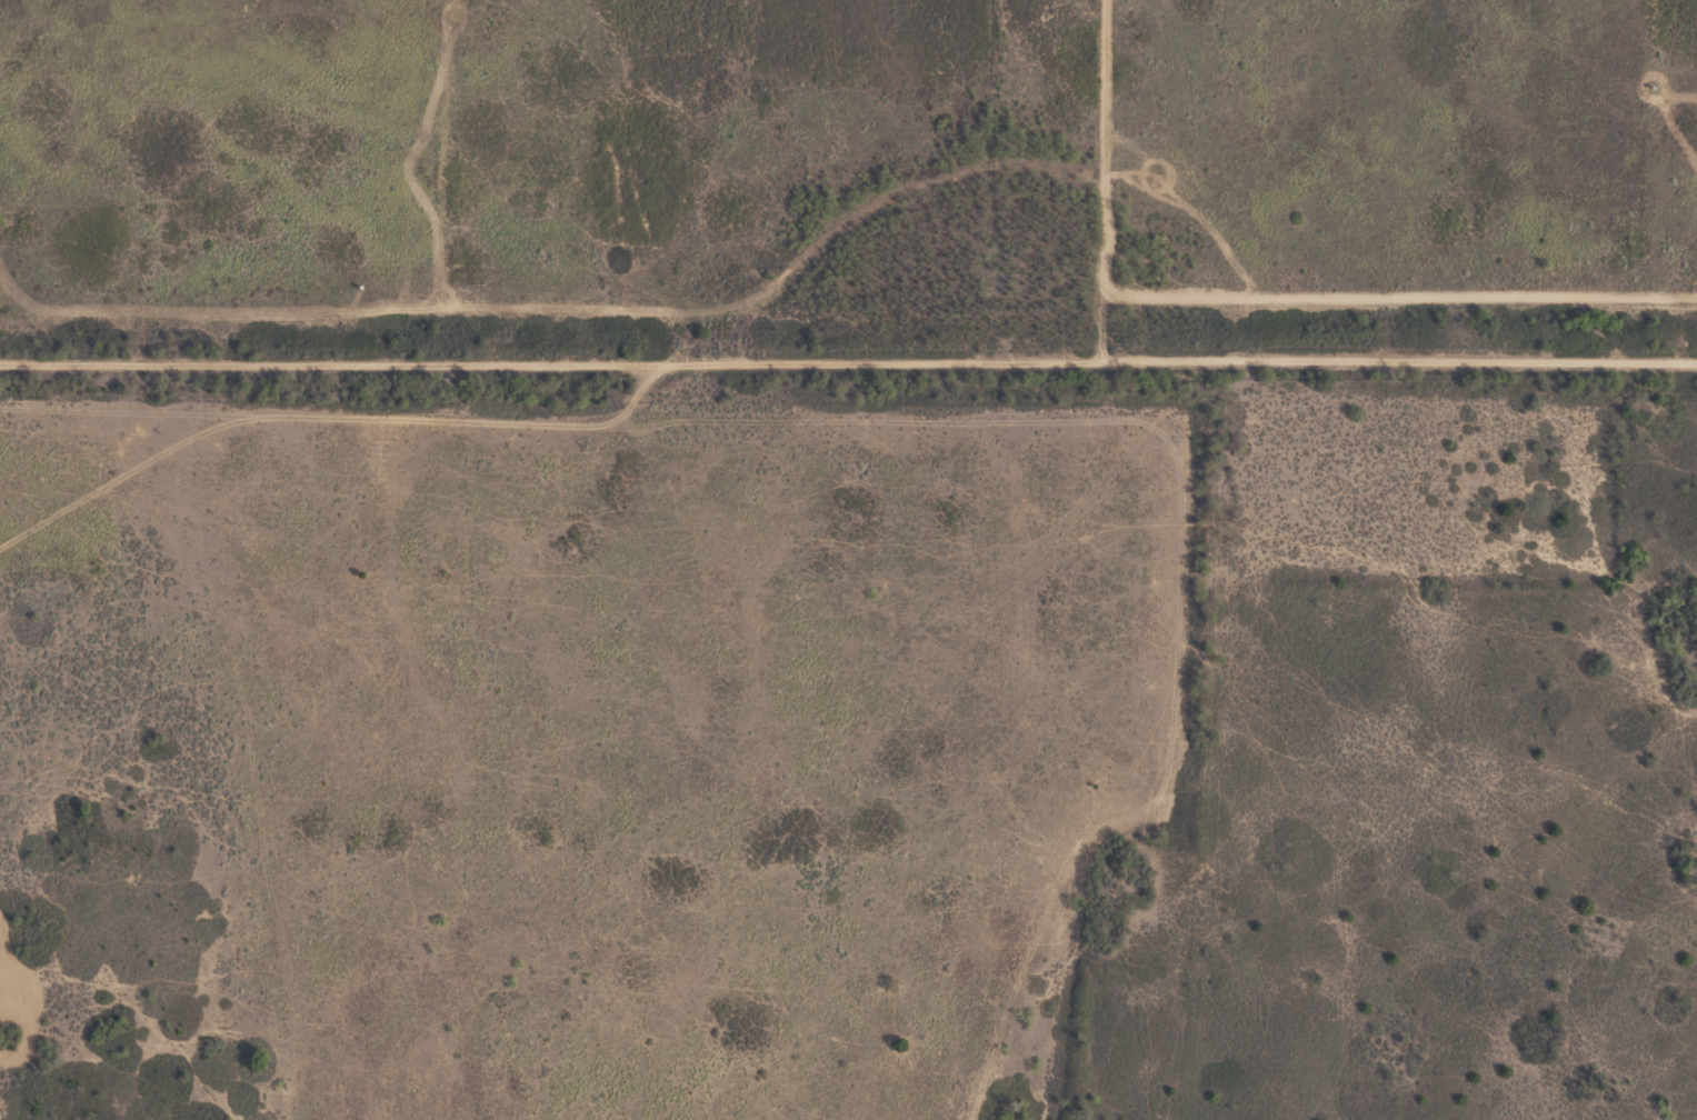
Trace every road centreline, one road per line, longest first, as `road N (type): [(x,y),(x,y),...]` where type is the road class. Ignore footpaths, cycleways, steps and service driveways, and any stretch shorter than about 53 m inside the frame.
road 1 (residential): [(0,365),(1696,364)]

